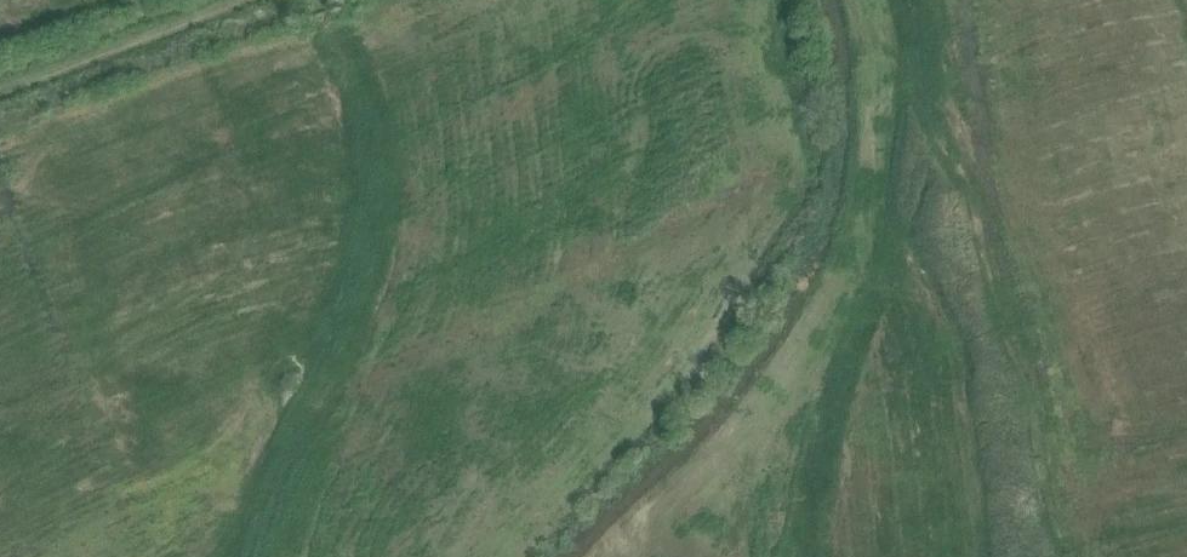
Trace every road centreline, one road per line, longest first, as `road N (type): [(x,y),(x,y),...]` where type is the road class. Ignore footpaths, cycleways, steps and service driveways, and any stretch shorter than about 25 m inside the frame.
road 1 (track): [(244,0),(0,89)]

